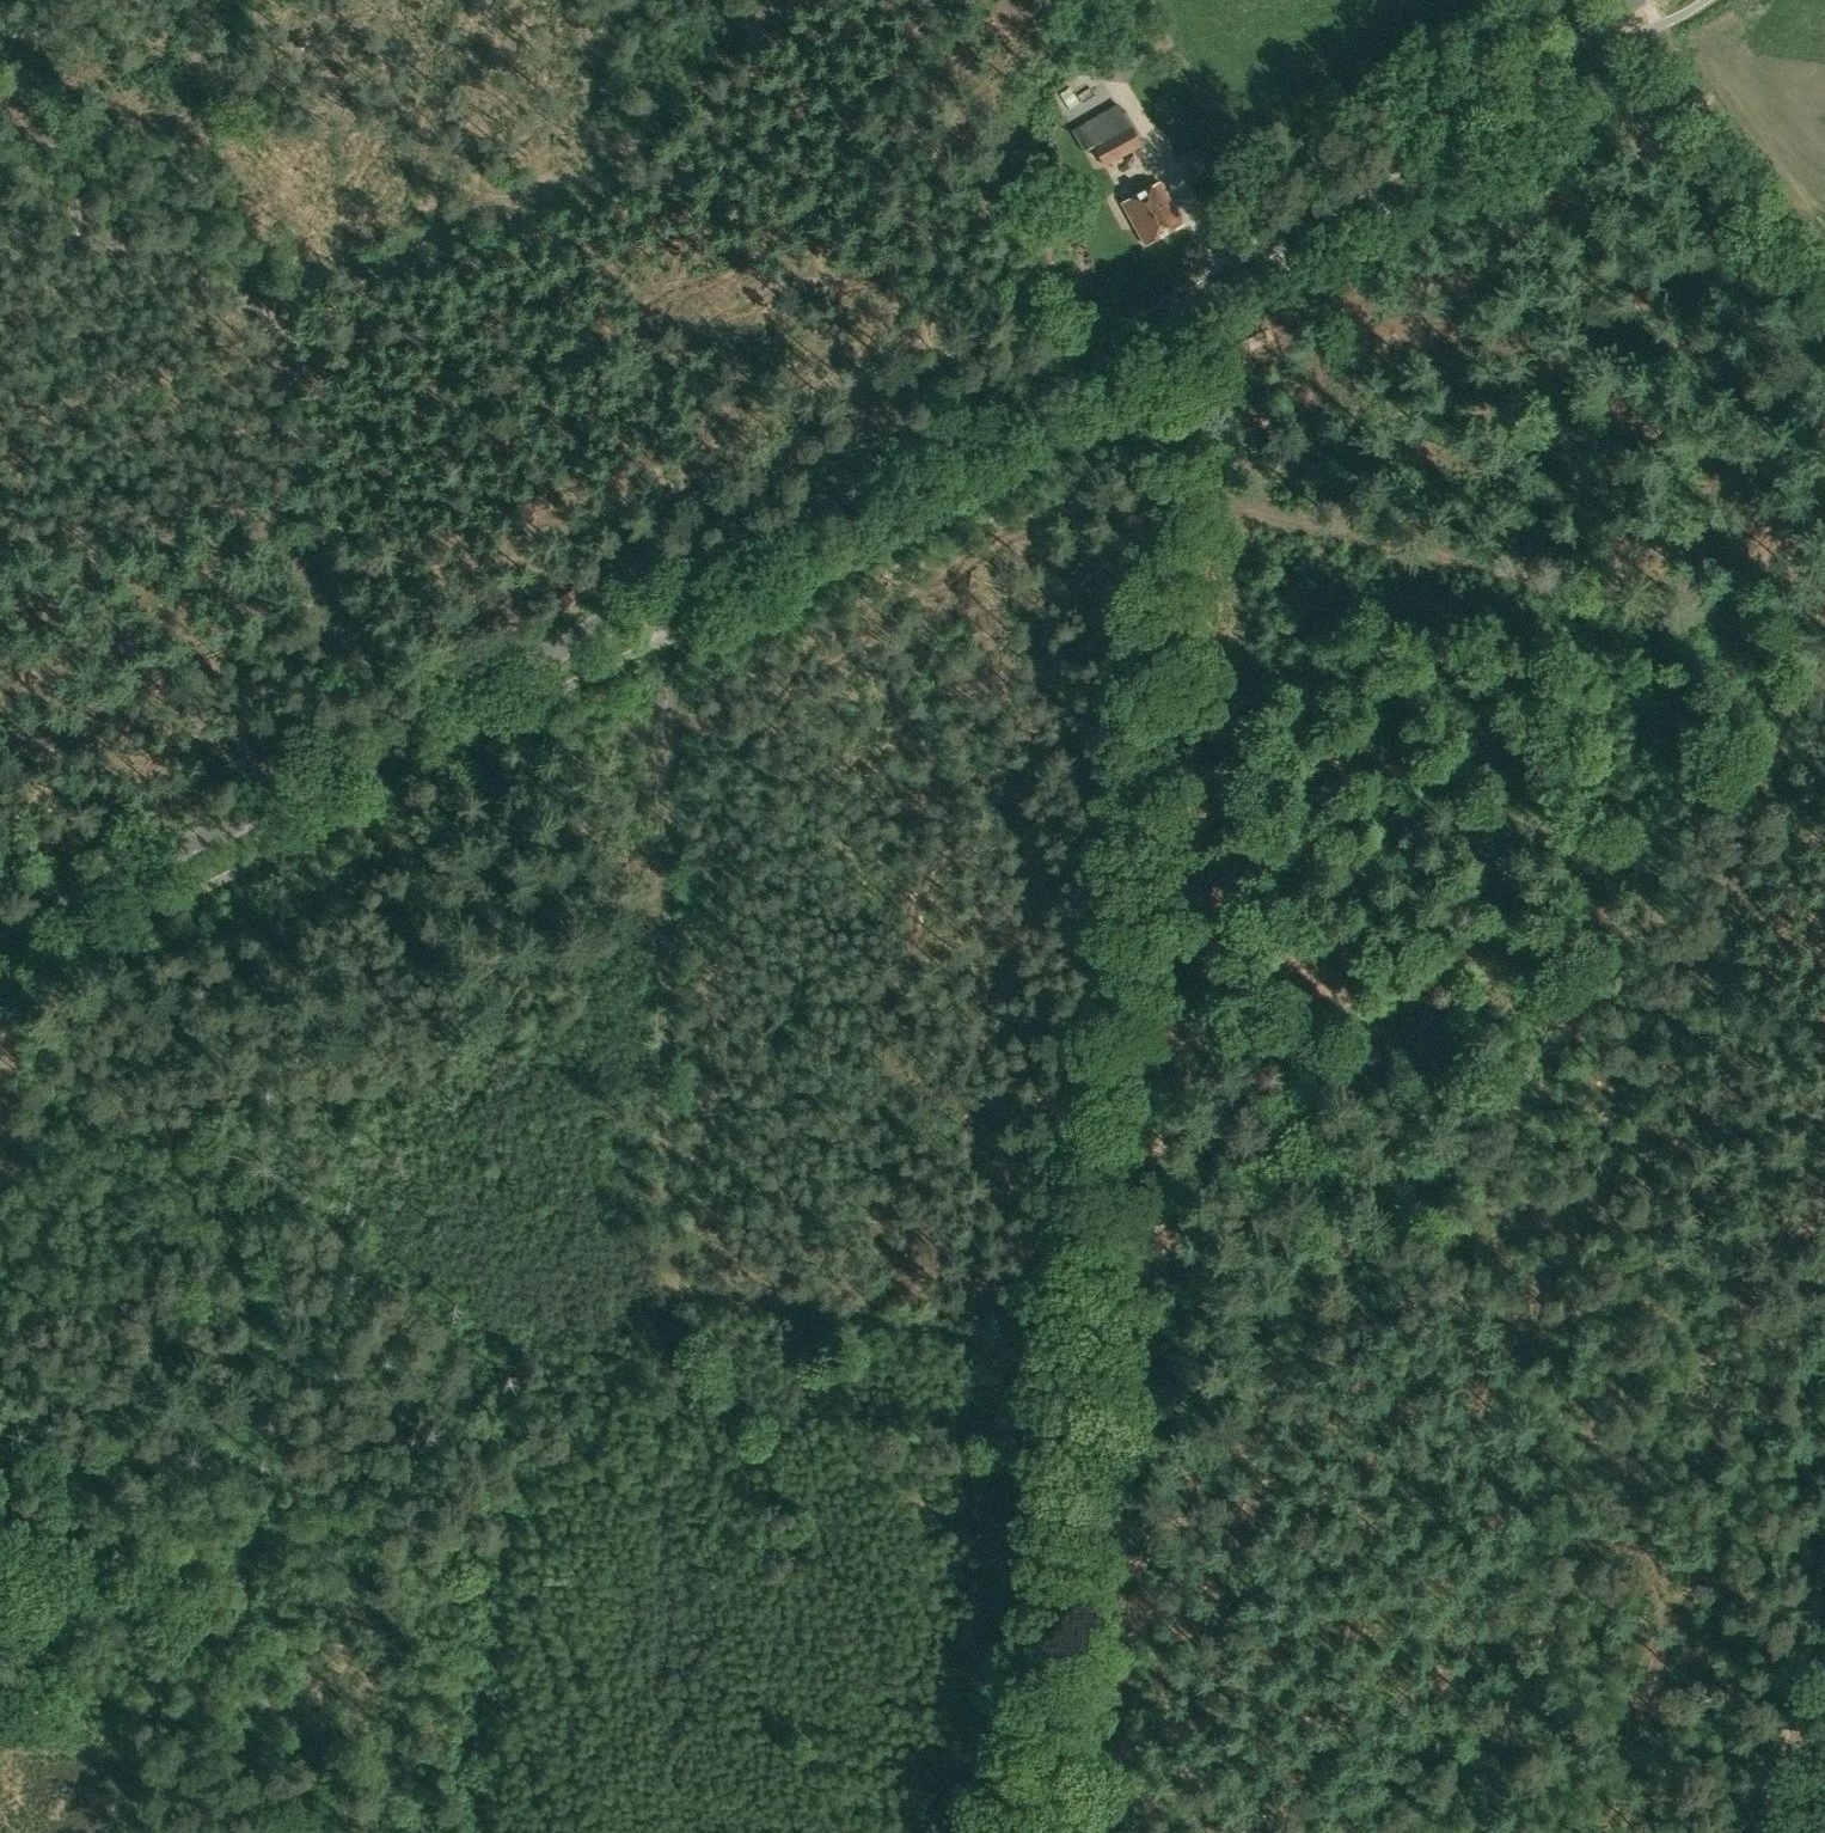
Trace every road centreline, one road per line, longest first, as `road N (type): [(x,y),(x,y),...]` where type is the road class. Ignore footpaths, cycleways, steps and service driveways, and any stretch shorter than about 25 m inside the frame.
road 1 (tertiary): [(0,922),(242,822),(954,431),(1250,260),(1631,0)]

